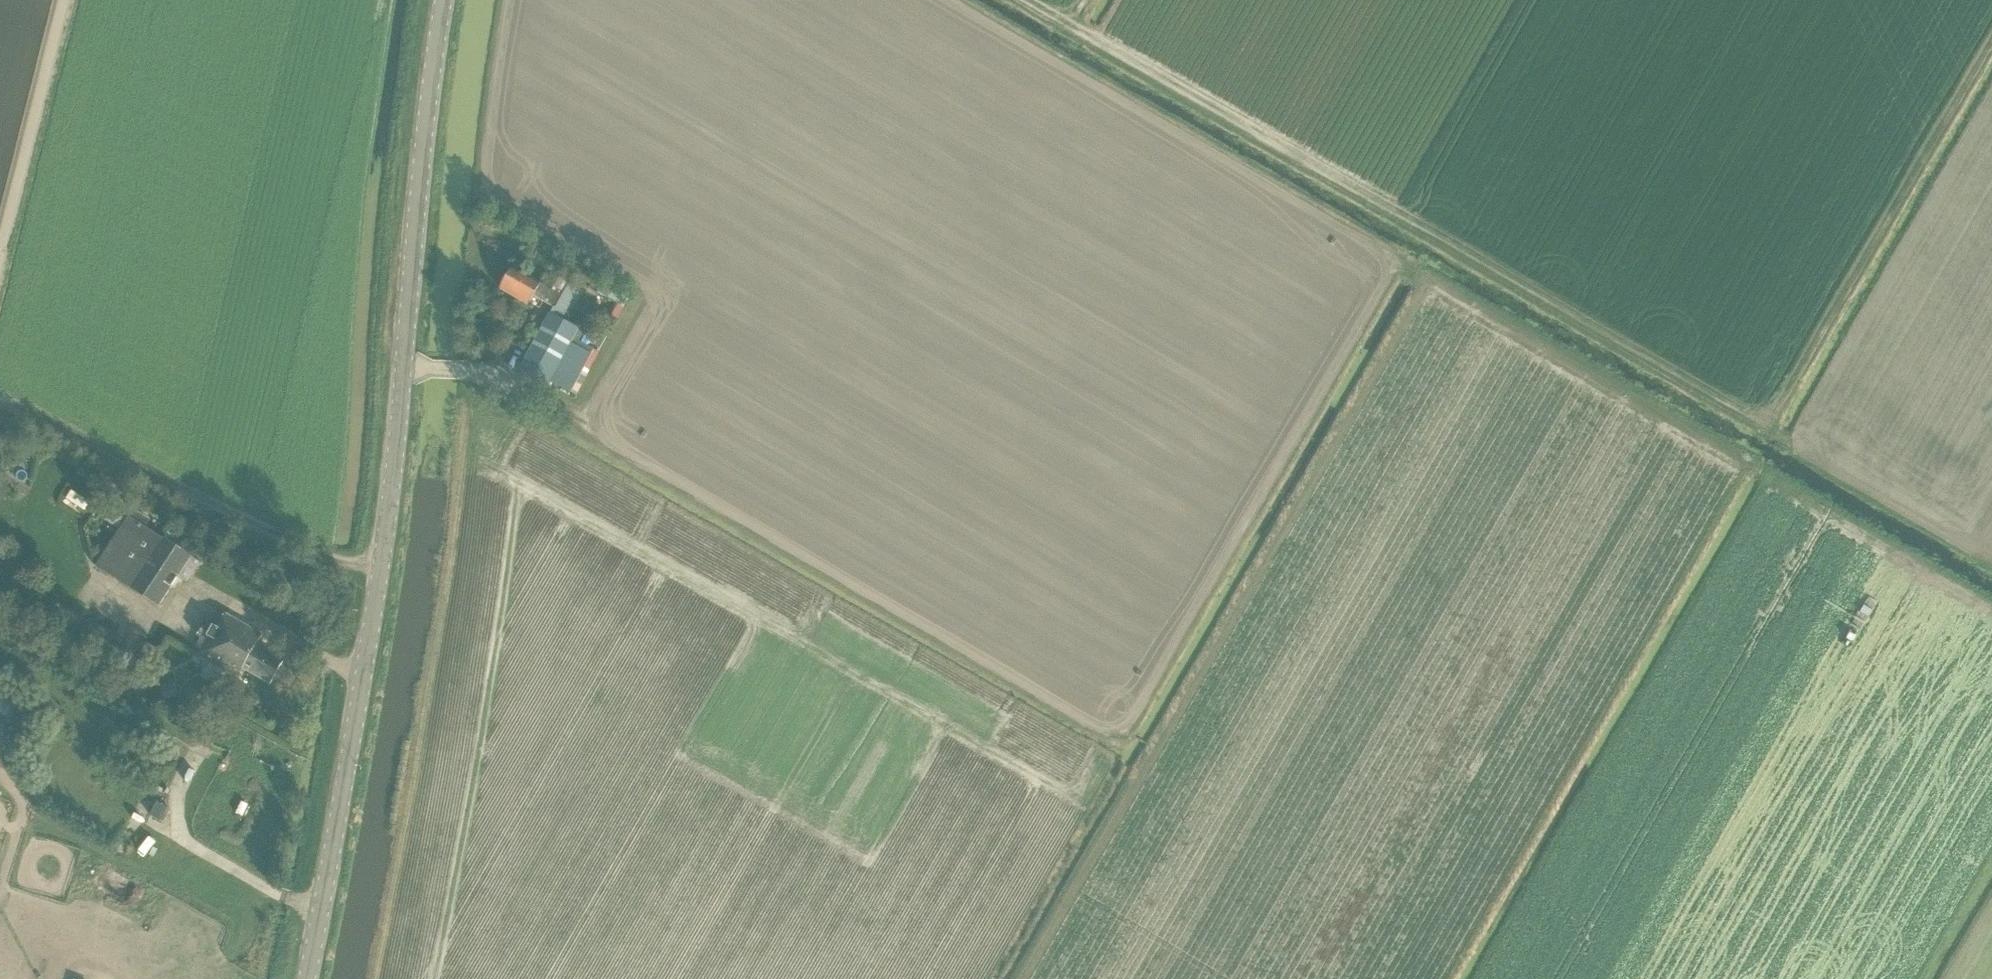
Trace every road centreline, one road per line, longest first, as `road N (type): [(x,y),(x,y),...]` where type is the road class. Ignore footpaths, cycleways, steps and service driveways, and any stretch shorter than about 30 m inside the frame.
road 1 (unclassified): [(306,978),(391,503),(444,0)]

